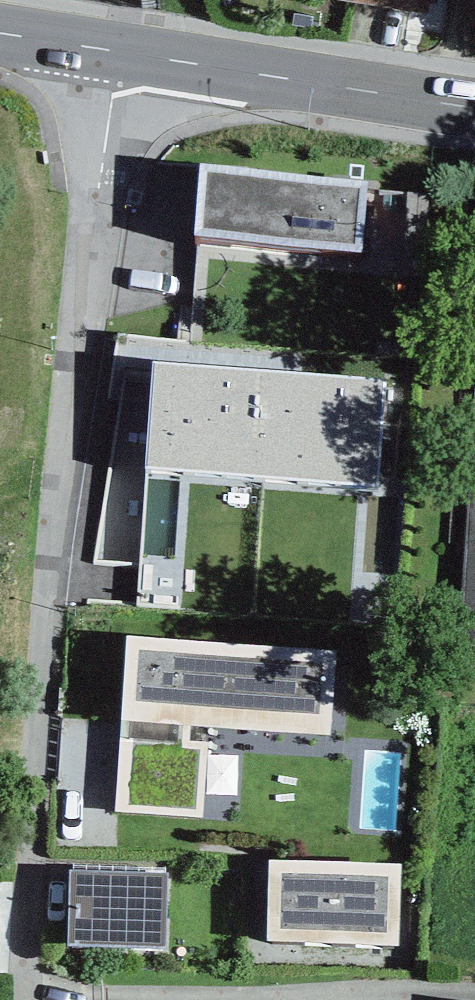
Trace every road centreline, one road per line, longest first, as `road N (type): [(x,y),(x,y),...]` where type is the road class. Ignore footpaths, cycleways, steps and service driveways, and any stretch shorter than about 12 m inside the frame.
road 1 (residential): [(113,50),(38,685),(28,999)]
road 2 (tertiary): [(474,109),(113,50)]

